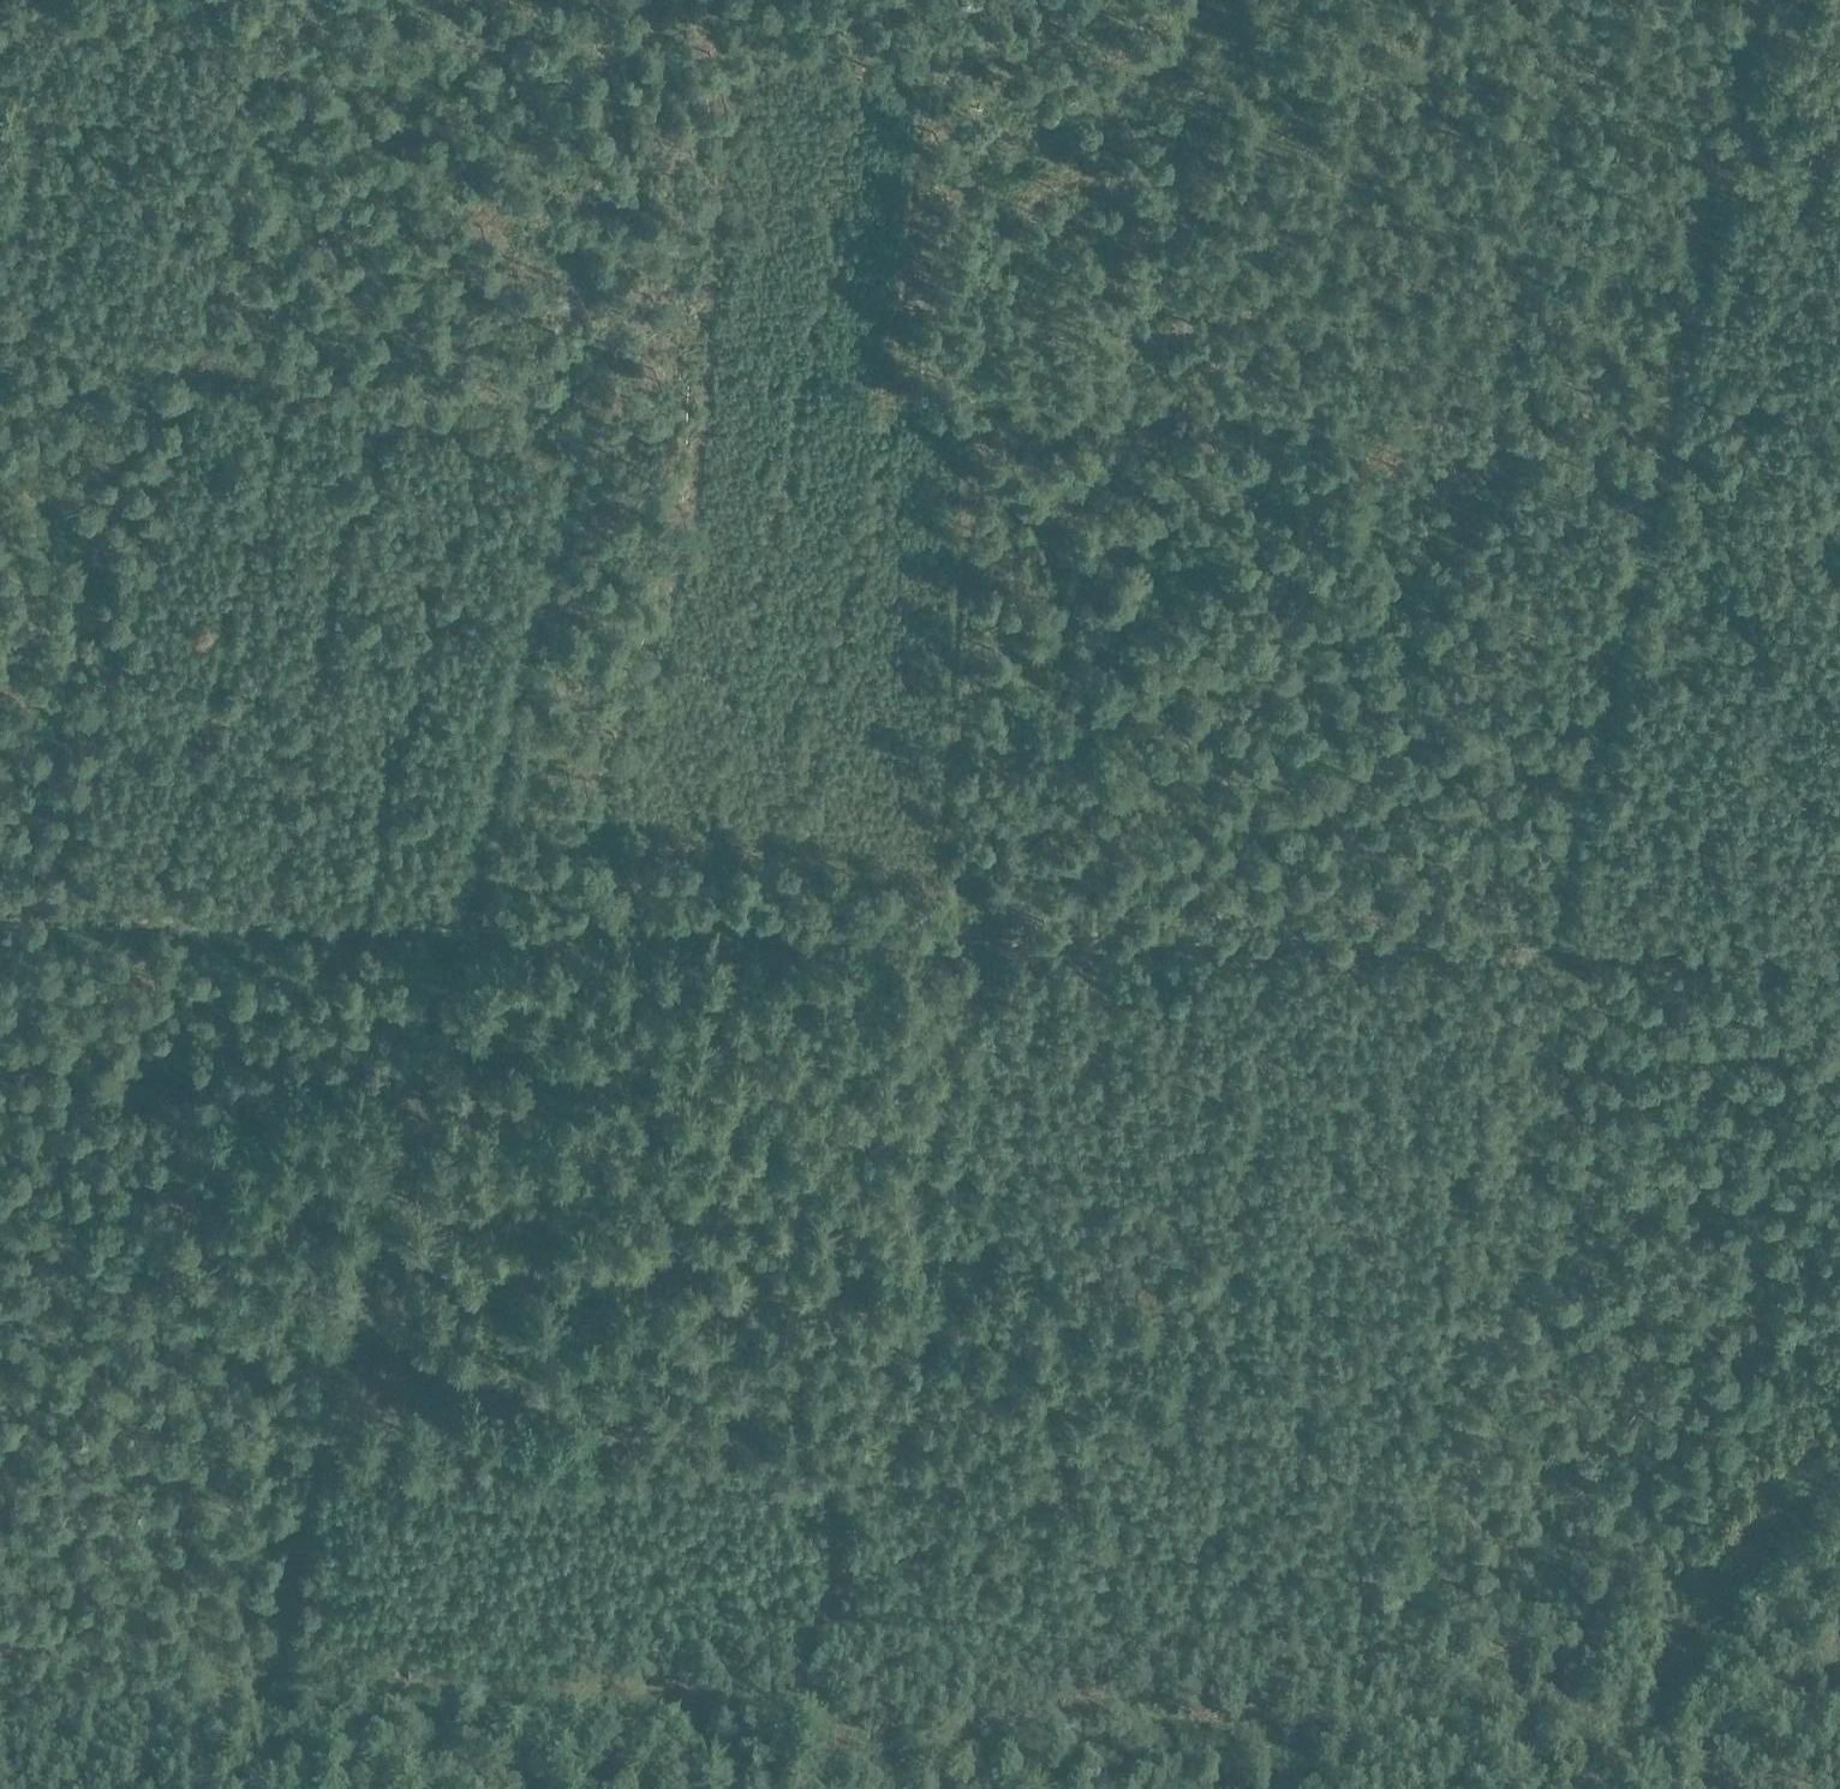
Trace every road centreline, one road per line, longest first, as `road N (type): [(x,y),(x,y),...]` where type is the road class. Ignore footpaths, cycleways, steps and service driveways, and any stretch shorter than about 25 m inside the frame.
road 1 (track): [(0,924),(1839,950)]

